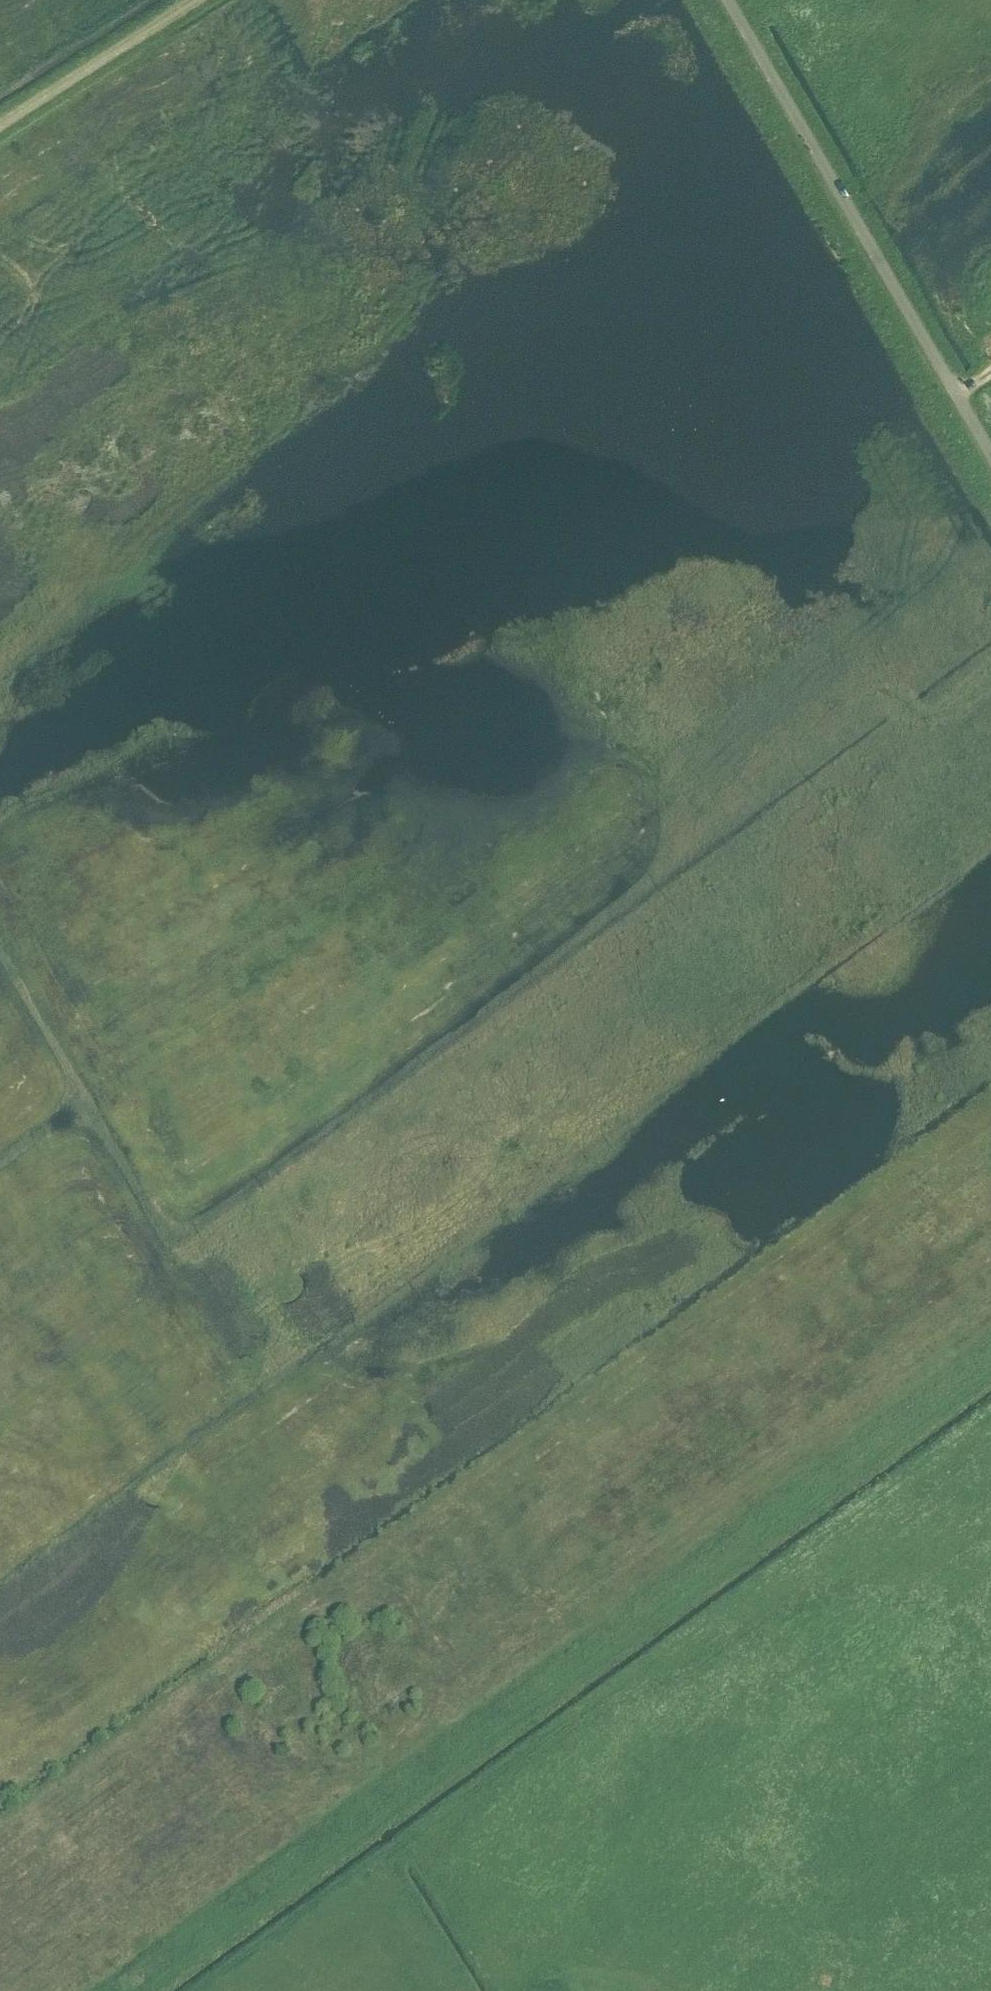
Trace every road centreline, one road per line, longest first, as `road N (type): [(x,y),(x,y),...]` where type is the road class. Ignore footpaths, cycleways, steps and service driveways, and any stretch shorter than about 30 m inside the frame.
road 1 (unclassified): [(990,452),(730,0)]
road 2 (unclassified): [(0,121),(191,0)]

